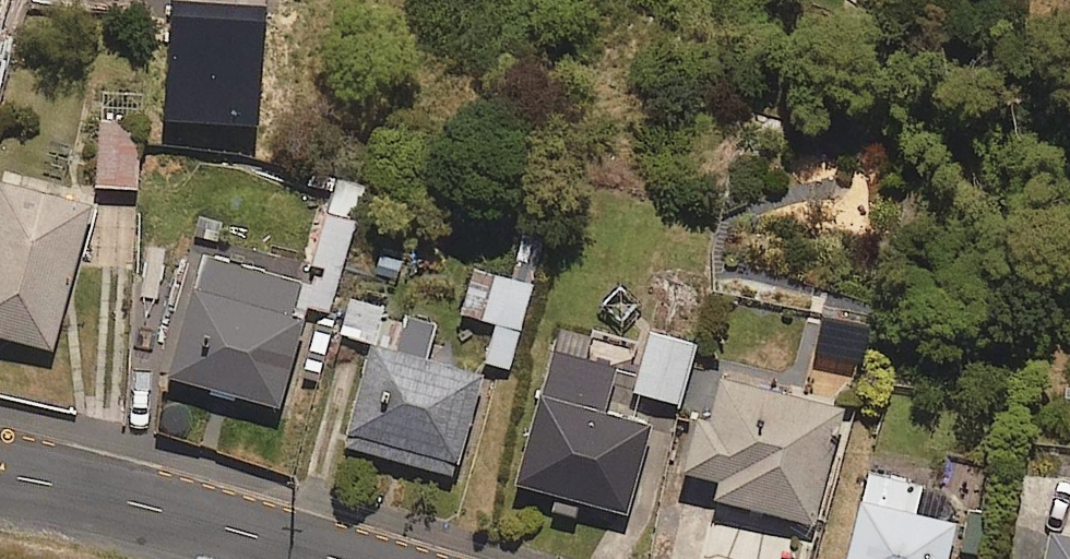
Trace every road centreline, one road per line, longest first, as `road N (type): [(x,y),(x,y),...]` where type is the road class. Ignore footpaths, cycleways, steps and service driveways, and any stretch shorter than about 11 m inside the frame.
road 1 (residential): [(0,481),(154,507),(329,558)]

